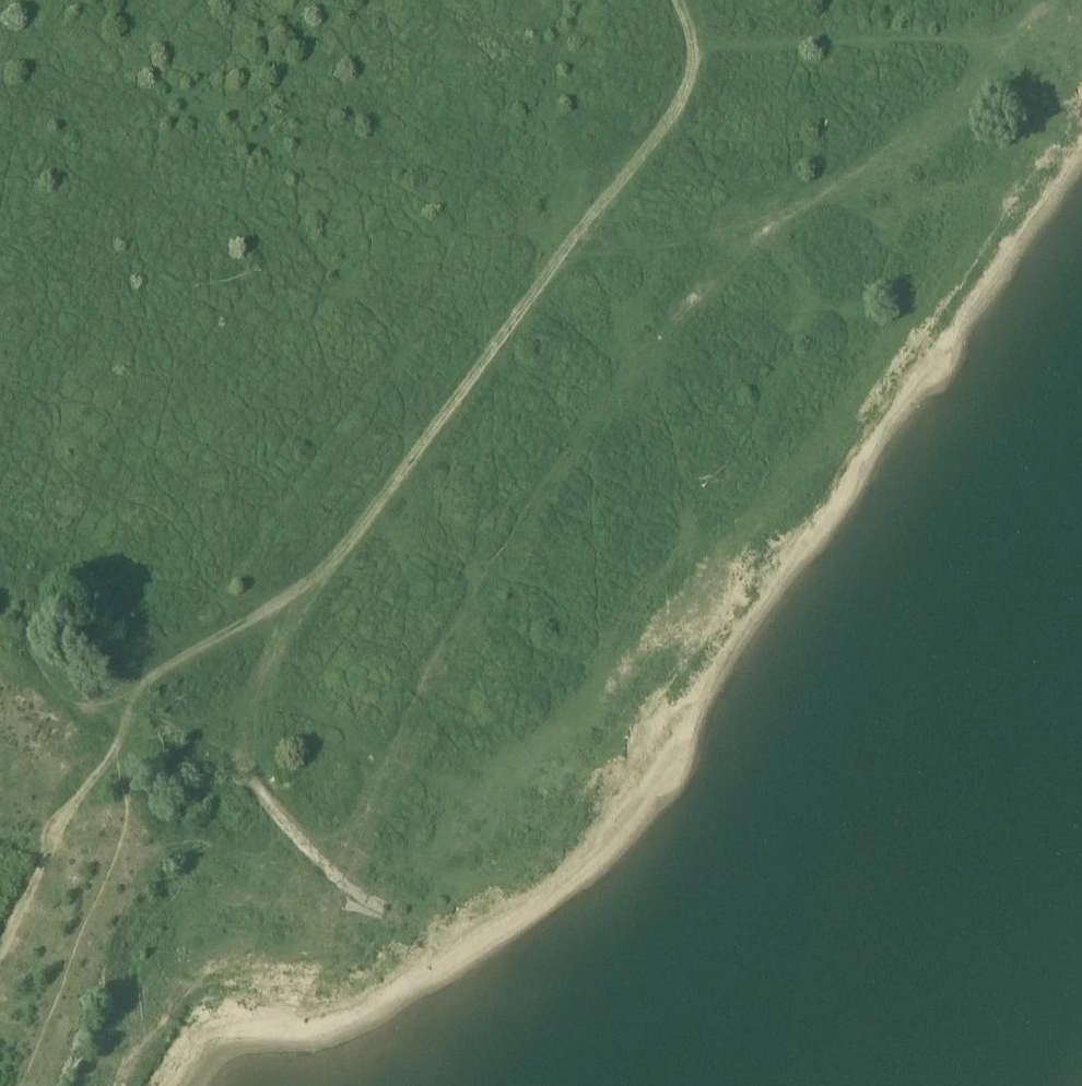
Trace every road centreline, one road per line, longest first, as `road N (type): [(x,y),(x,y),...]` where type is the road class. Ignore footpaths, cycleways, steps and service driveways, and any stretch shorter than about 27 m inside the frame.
road 1 (track): [(672,0),(691,36),(690,97),(339,559),(106,737),(58,813)]
road 2 (track): [(691,36),(994,49),(1062,0)]

